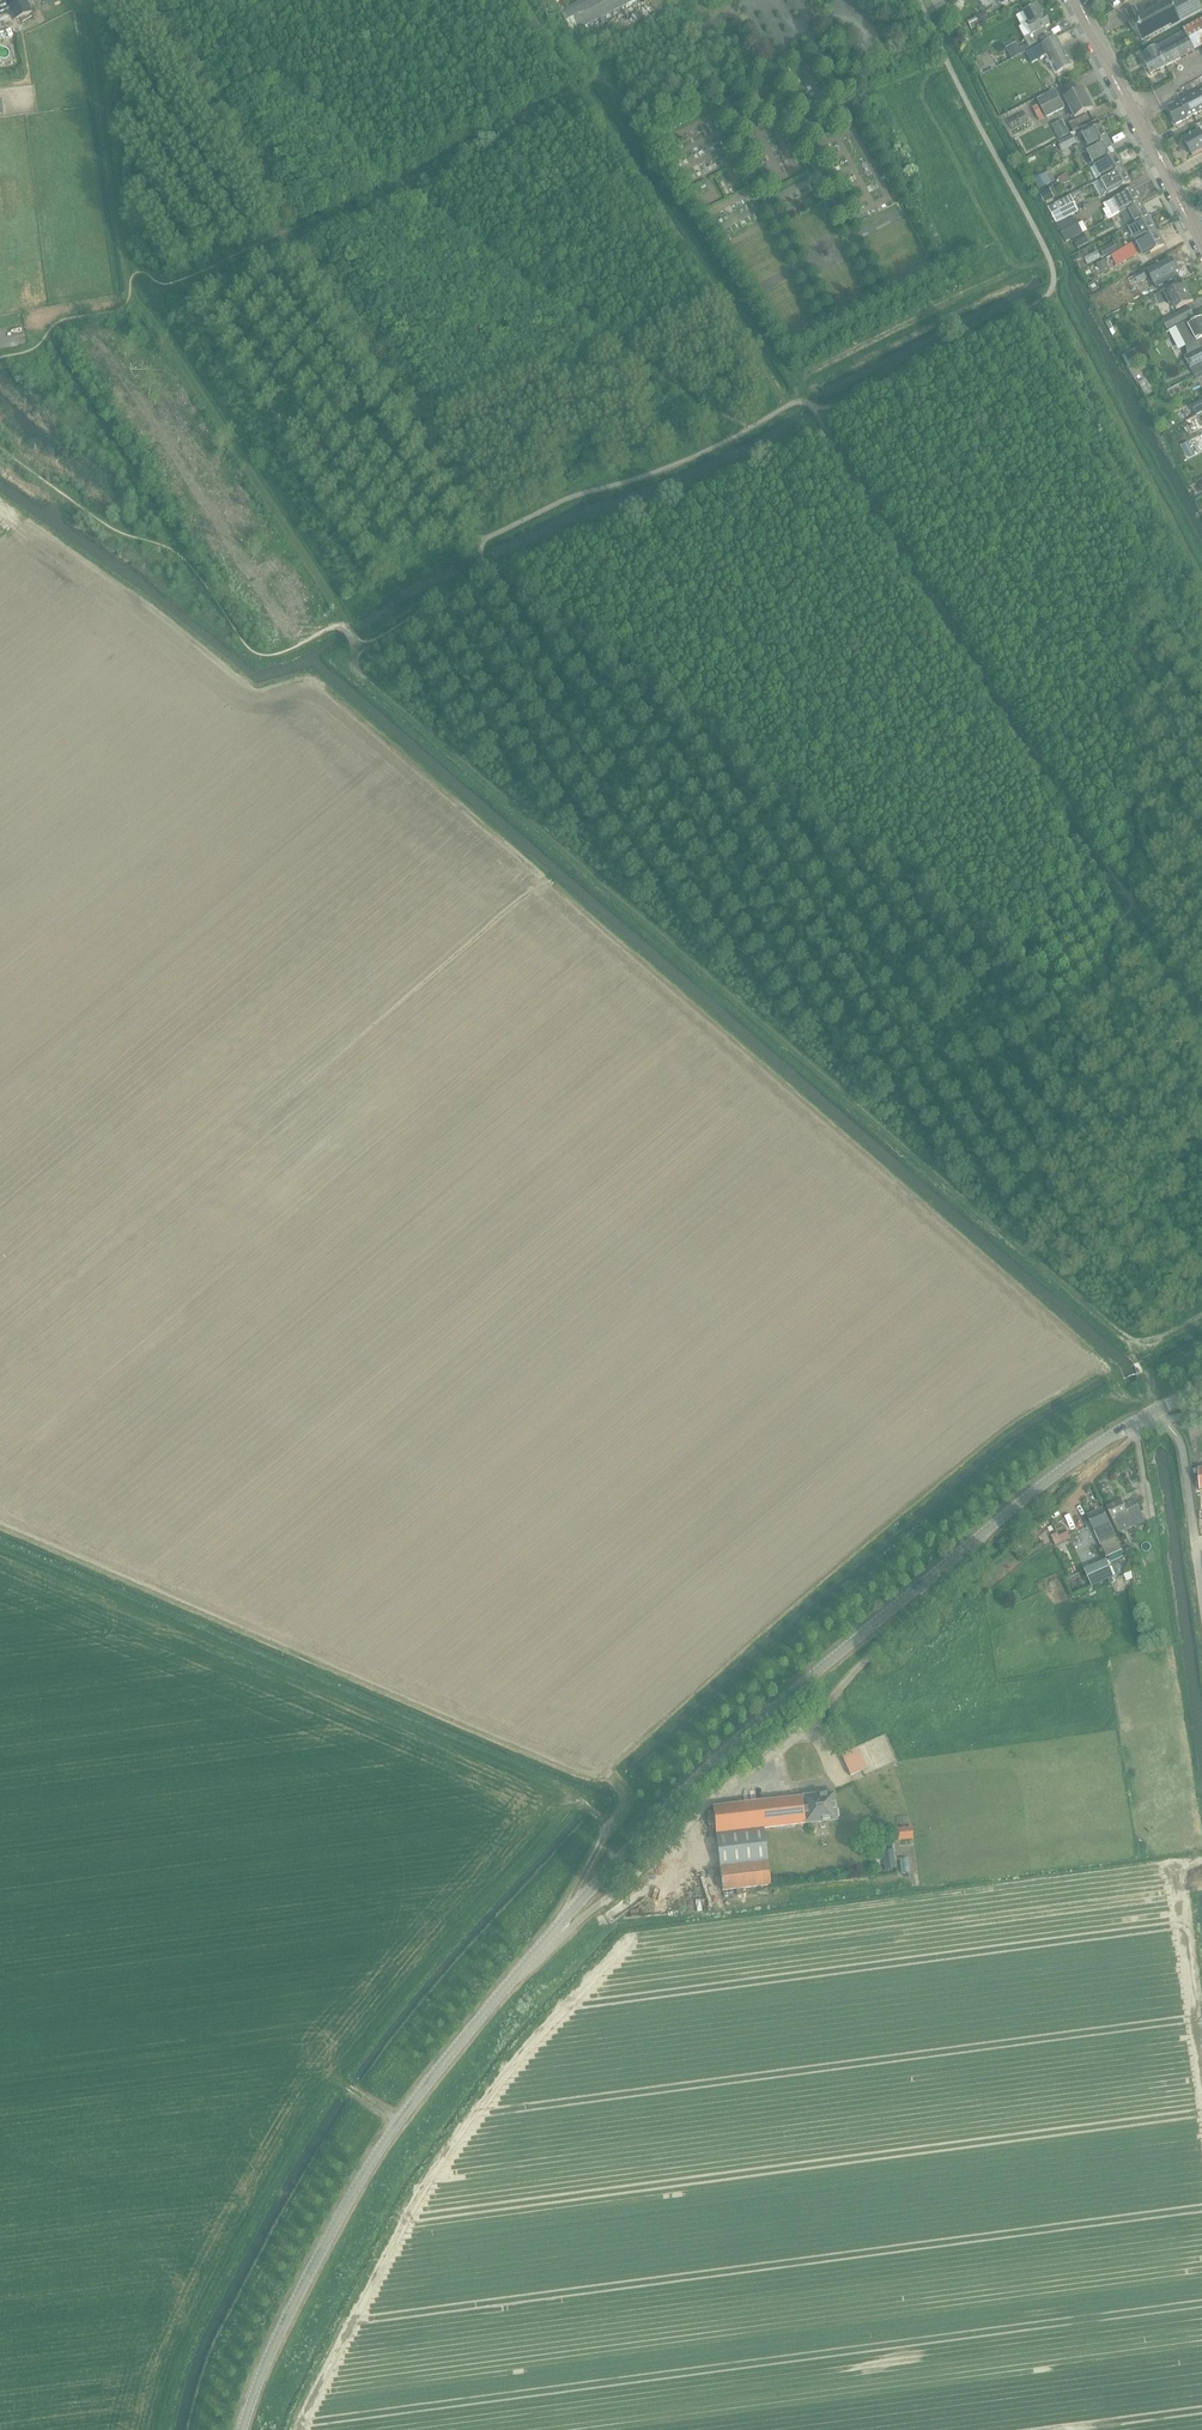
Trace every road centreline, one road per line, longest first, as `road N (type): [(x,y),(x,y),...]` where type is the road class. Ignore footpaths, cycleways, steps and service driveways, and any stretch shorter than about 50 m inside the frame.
road 1 (tertiary): [(242,2429),(277,2339),(374,2159),(506,1986),(607,1871),(717,1759),(968,1545),(1068,1464),(1201,1388)]
road 2 (tertiary): [(1201,241),(1075,0)]

